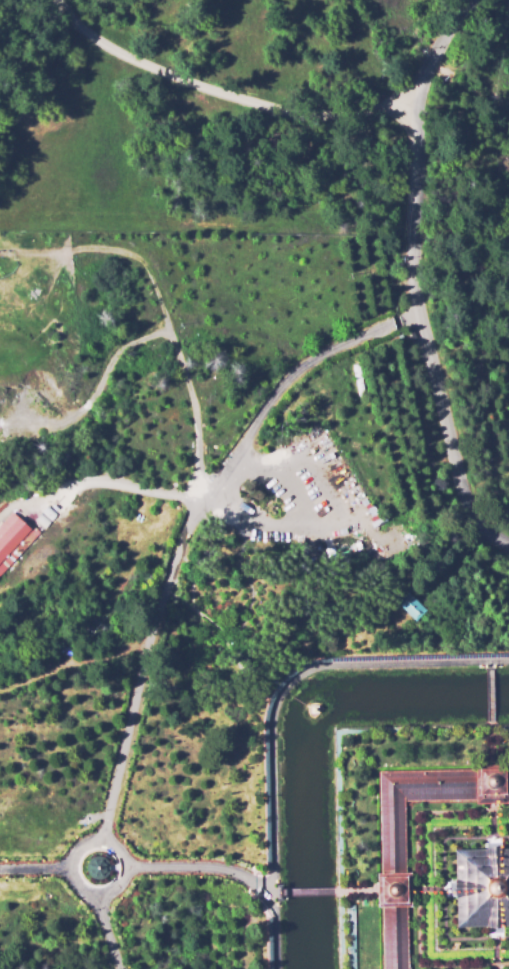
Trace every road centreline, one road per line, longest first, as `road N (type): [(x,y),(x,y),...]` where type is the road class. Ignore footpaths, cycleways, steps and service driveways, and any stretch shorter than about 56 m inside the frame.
road 1 (residential): [(508,539),(485,523),(460,473),(410,280),(424,91),(451,30),(477,0)]
road 2 (track): [(424,91),(361,116),(289,114),(130,57),(83,27),(63,0)]

